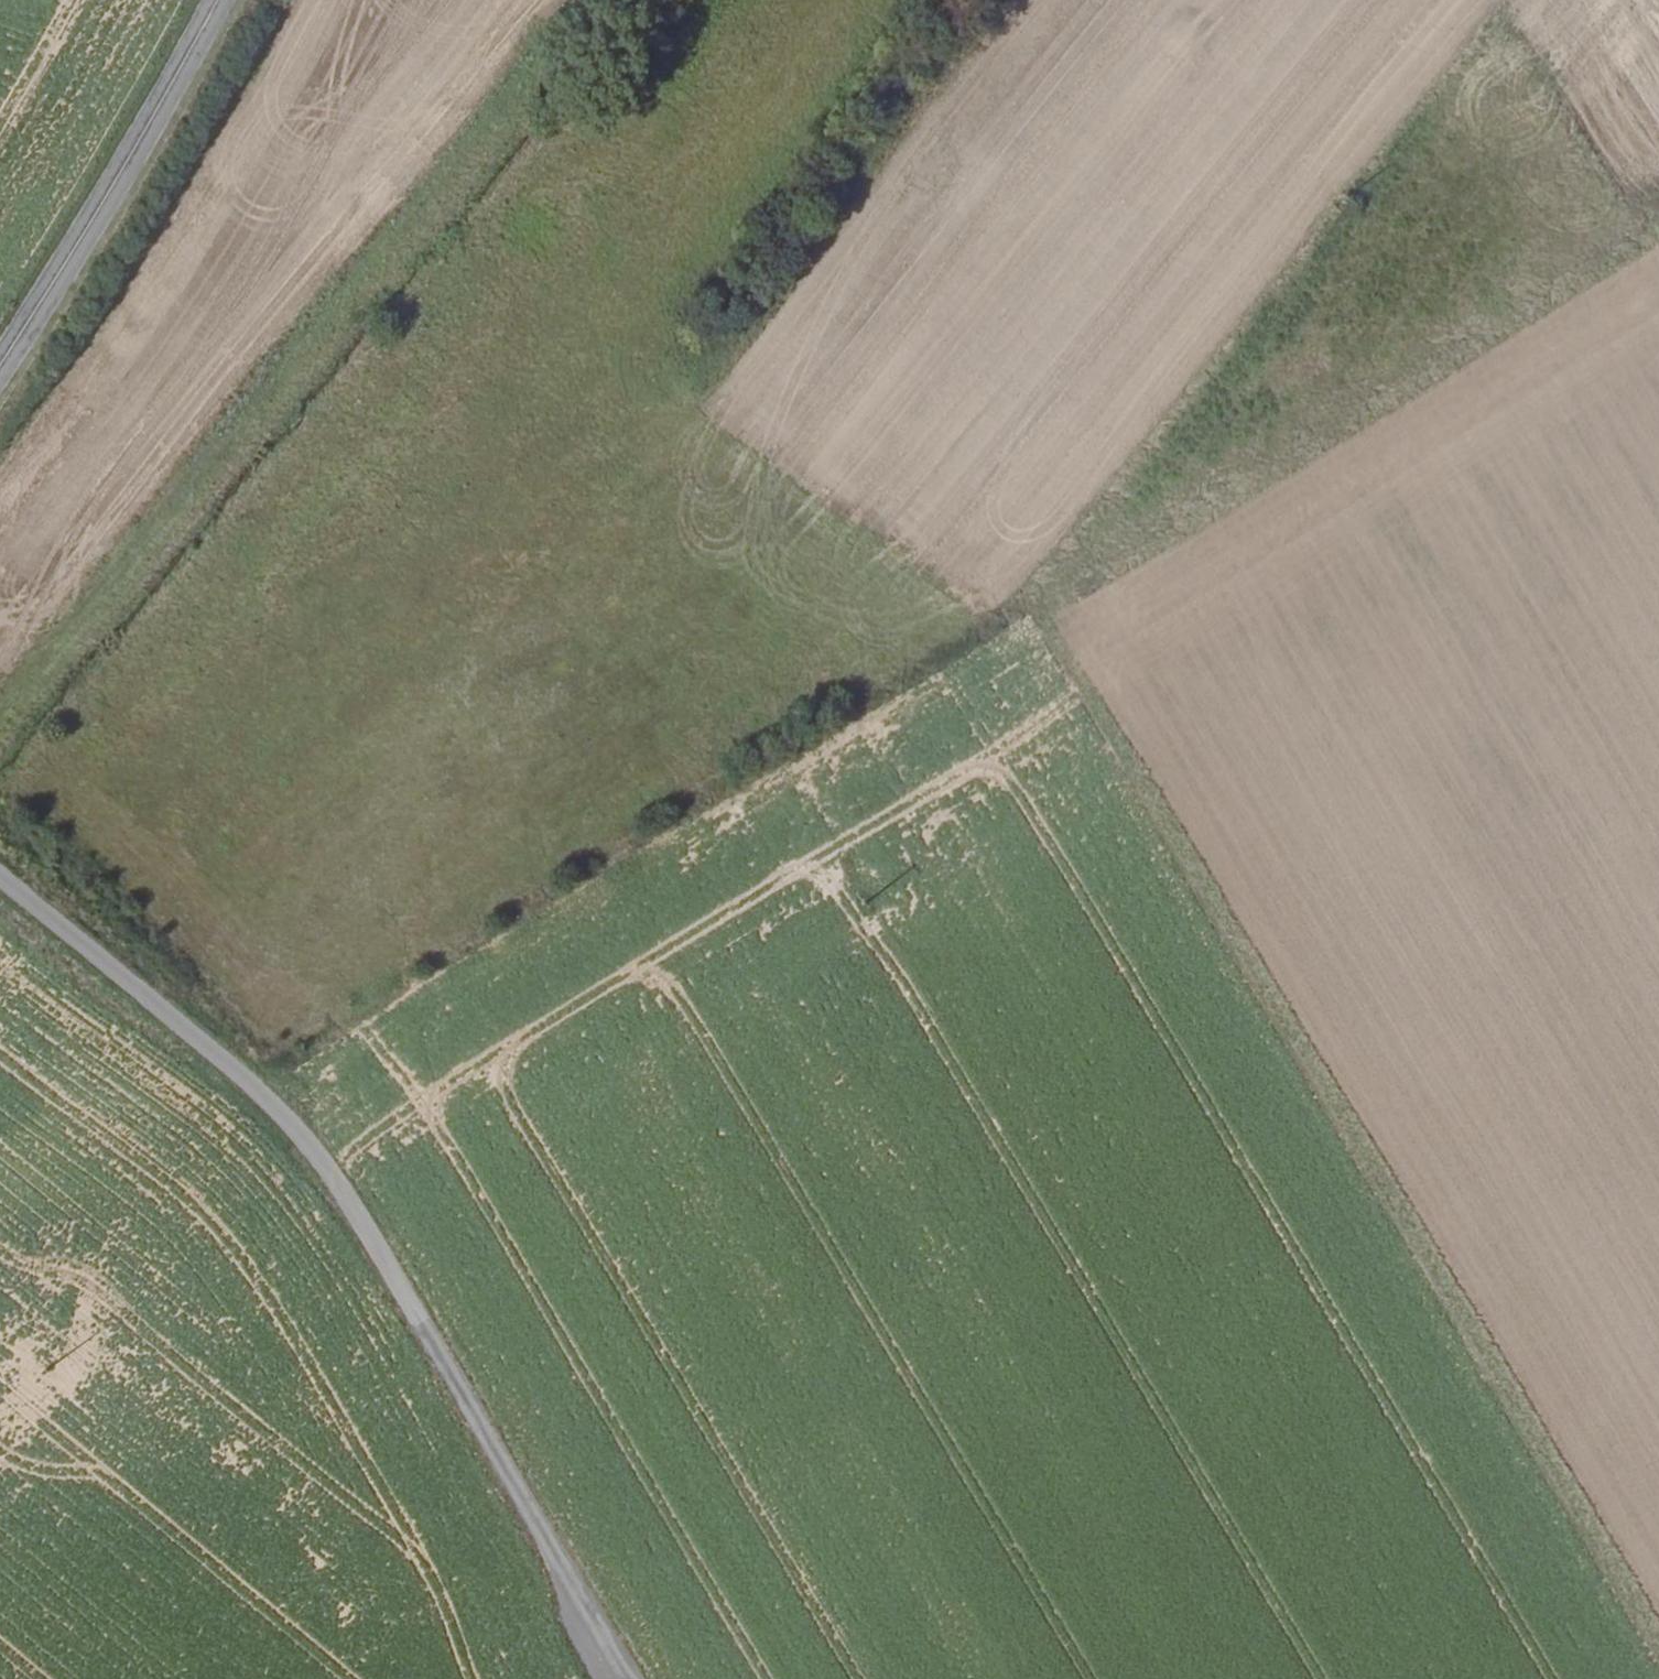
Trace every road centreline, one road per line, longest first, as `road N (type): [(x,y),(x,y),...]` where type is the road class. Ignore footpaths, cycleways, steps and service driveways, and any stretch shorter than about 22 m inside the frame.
road 1 (track): [(597,1678),(270,1141),(176,1039),(0,879)]
road 2 (secondary): [(0,365),(217,0)]

